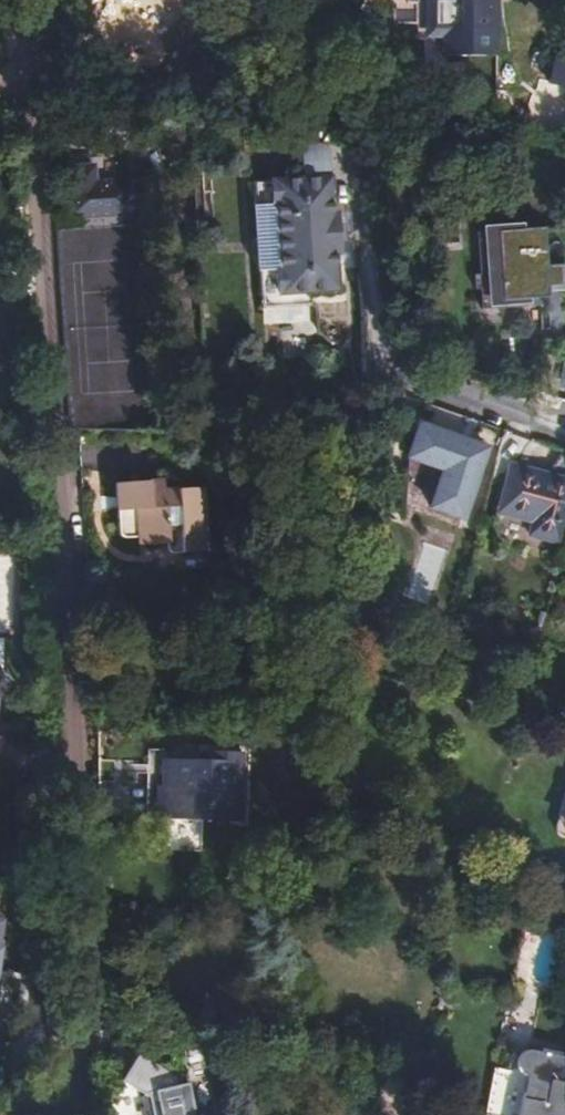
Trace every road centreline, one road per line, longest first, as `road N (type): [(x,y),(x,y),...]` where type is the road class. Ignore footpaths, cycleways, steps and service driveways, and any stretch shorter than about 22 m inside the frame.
road 1 (residential): [(80,1114),(83,898),(36,86)]
road 2 (residential): [(395,396),(534,418),(564,433)]

